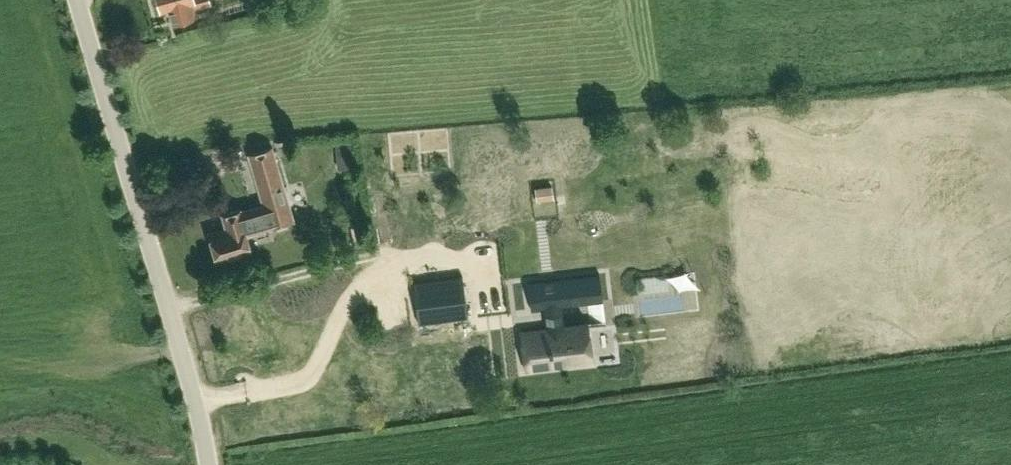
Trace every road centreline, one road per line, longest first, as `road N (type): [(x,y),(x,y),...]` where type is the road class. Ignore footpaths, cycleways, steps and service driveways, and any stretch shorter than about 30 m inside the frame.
road 1 (unclassified): [(213,464),(78,0)]

